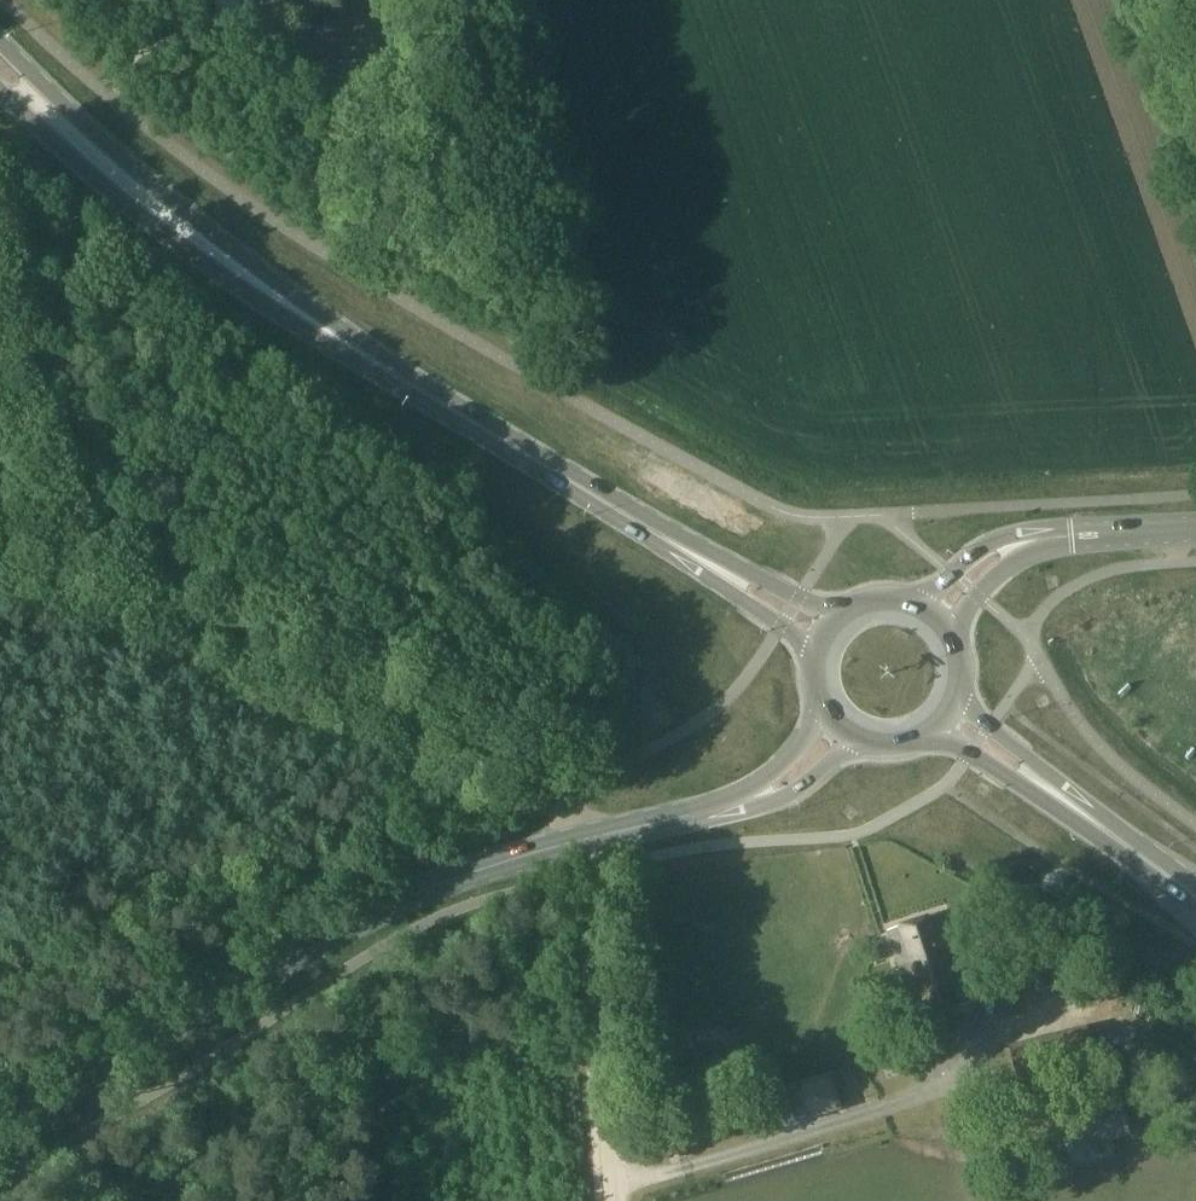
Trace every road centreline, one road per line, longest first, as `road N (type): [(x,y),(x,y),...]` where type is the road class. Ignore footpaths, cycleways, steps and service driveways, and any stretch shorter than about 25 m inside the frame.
road 1 (secondary): [(0,1130),(378,912),(588,840)]
road 2 (track): [(565,796),(555,781),(0,559)]
road 3 (primary): [(419,390),(126,162),(0,41)]
road 4 (primary): [(0,94),(233,285),(374,372),(419,390)]
road 5 (track): [(612,1190),(945,1089),(986,1029),(1054,1016)]
road 6 (unclassified): [(613,1200),(588,840)]
road 7 (primary): [(927,731),(1176,885)]
road 8 (primary): [(1176,885),(1129,834),(956,693)]
road 9 (primary): [(844,616),(604,502)]
road 10 (primary): [(604,502),(820,650)]
road 11 (primary): [(604,502),(419,390)]
road 12 (secondary): [(1099,533),(1035,533),(998,543),(918,608)]
road 13 (secondary): [(946,632),(1010,568),(1099,533)]
road 14 (secondary): [(588,840),(739,804)]
road 15 (secondary): [(739,804),(796,792),(856,736)]
road 16 (secondary): [(832,717),(795,761),(739,804)]

